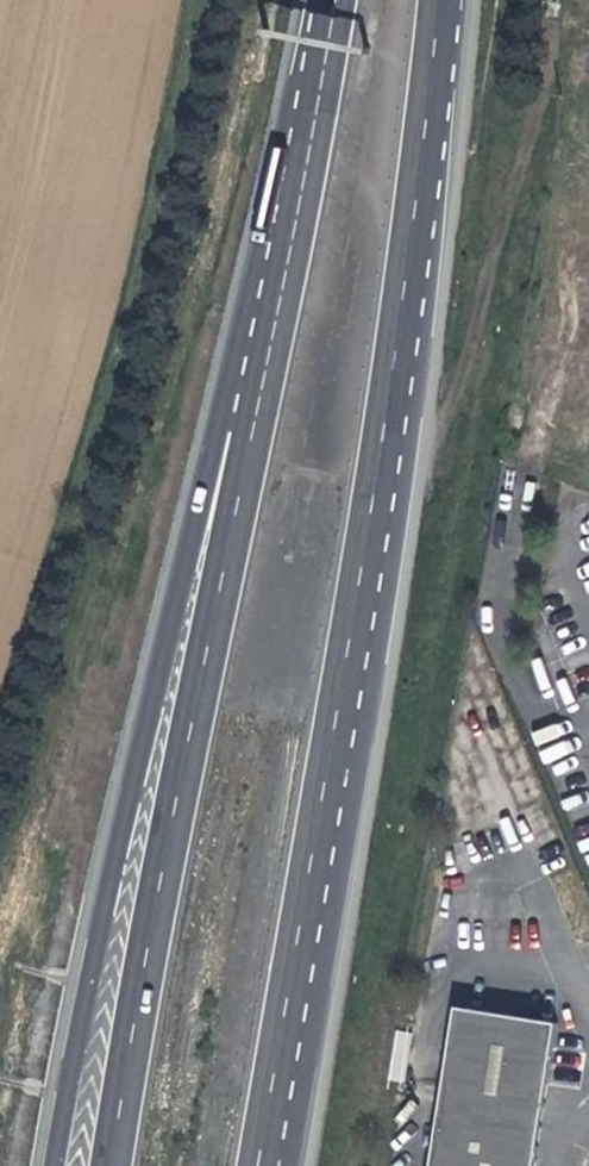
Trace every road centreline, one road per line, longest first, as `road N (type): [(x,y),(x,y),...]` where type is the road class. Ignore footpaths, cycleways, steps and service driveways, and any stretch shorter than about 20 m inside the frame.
road 1 (motorway): [(272,1157),(389,407),(439,0)]
road 2 (motorway): [(261,431),(186,600),(91,994),(58,1165)]
road 3 (motorway): [(261,431),(153,949),(118,1165)]
road 4 (motorway): [(341,0),(261,431)]

